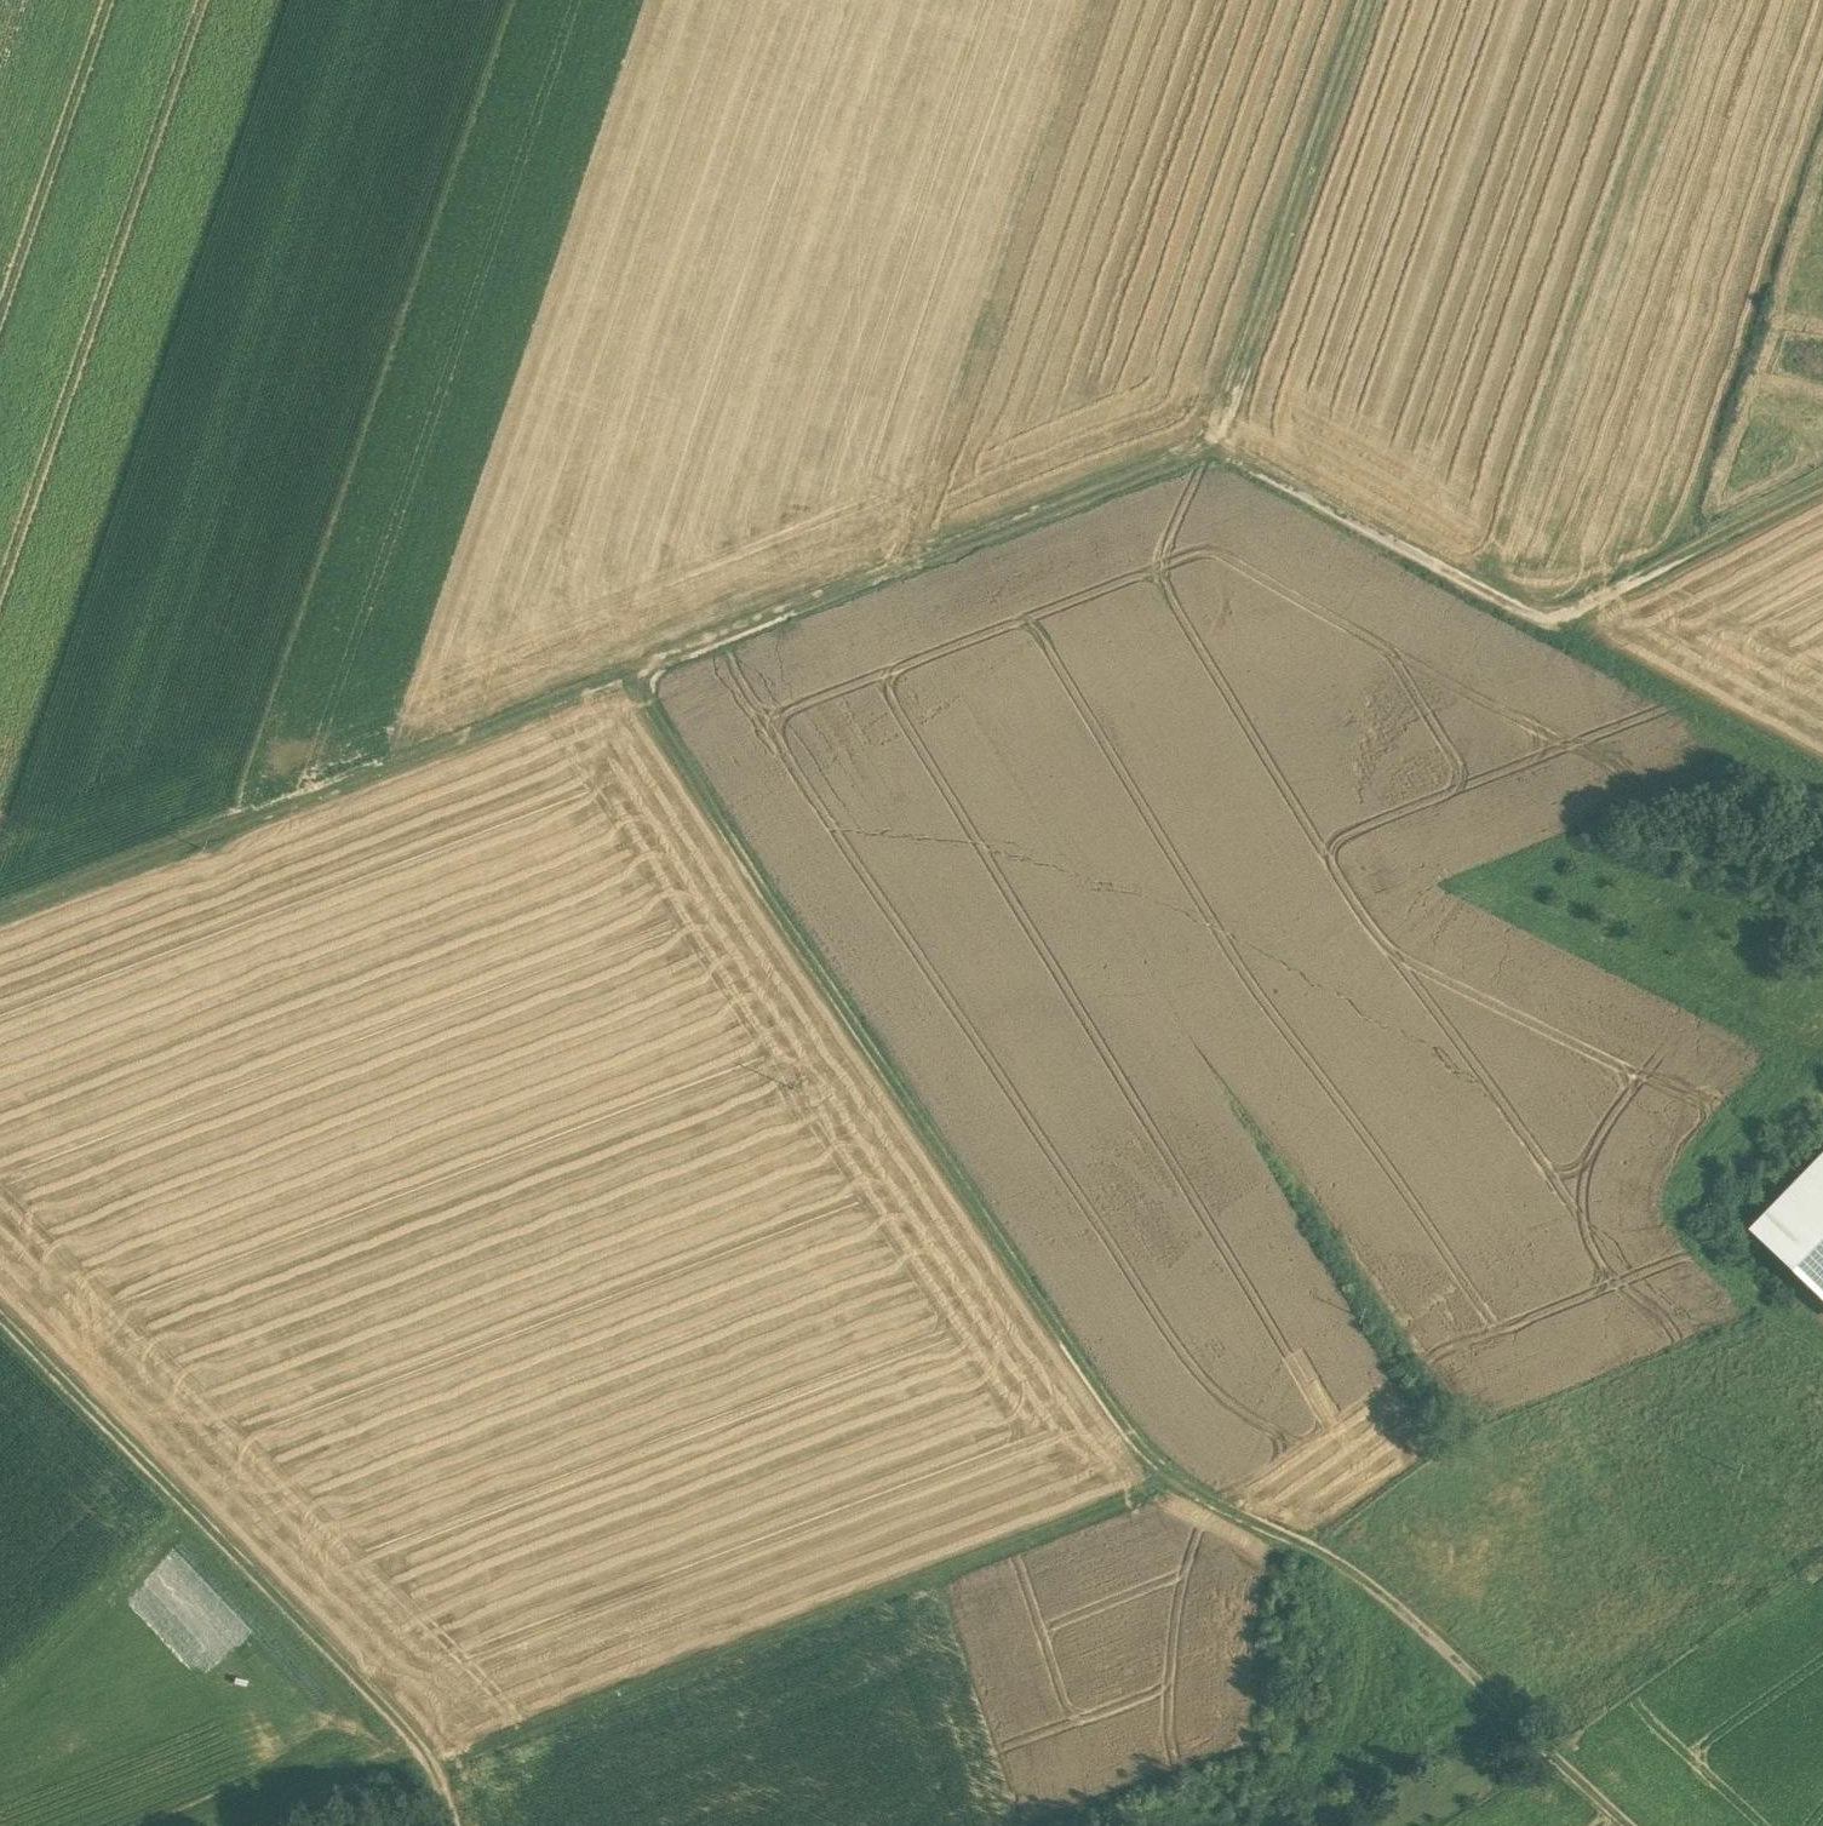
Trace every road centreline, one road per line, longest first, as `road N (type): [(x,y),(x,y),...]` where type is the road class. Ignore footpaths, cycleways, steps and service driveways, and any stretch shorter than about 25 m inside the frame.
road 1 (track): [(0,919),(910,569),(1207,464),(1367,0)]
road 2 (track): [(1631,1825),(1386,1593),(1298,1539),(1178,1487),(1080,1359),(758,873),(637,674)]
road 3 (track): [(437,1771),(1167,1501),(1178,1487)]
road 4 (track): [(1207,464),(1253,475),(1822,782)]
road 5 (track): [(457,1825),(433,1763),(399,1715),(0,1311)]
road 6 (track): [(1549,634),(1561,619),(1822,486)]
road 7 (track): [(271,1825),(433,1763)]

